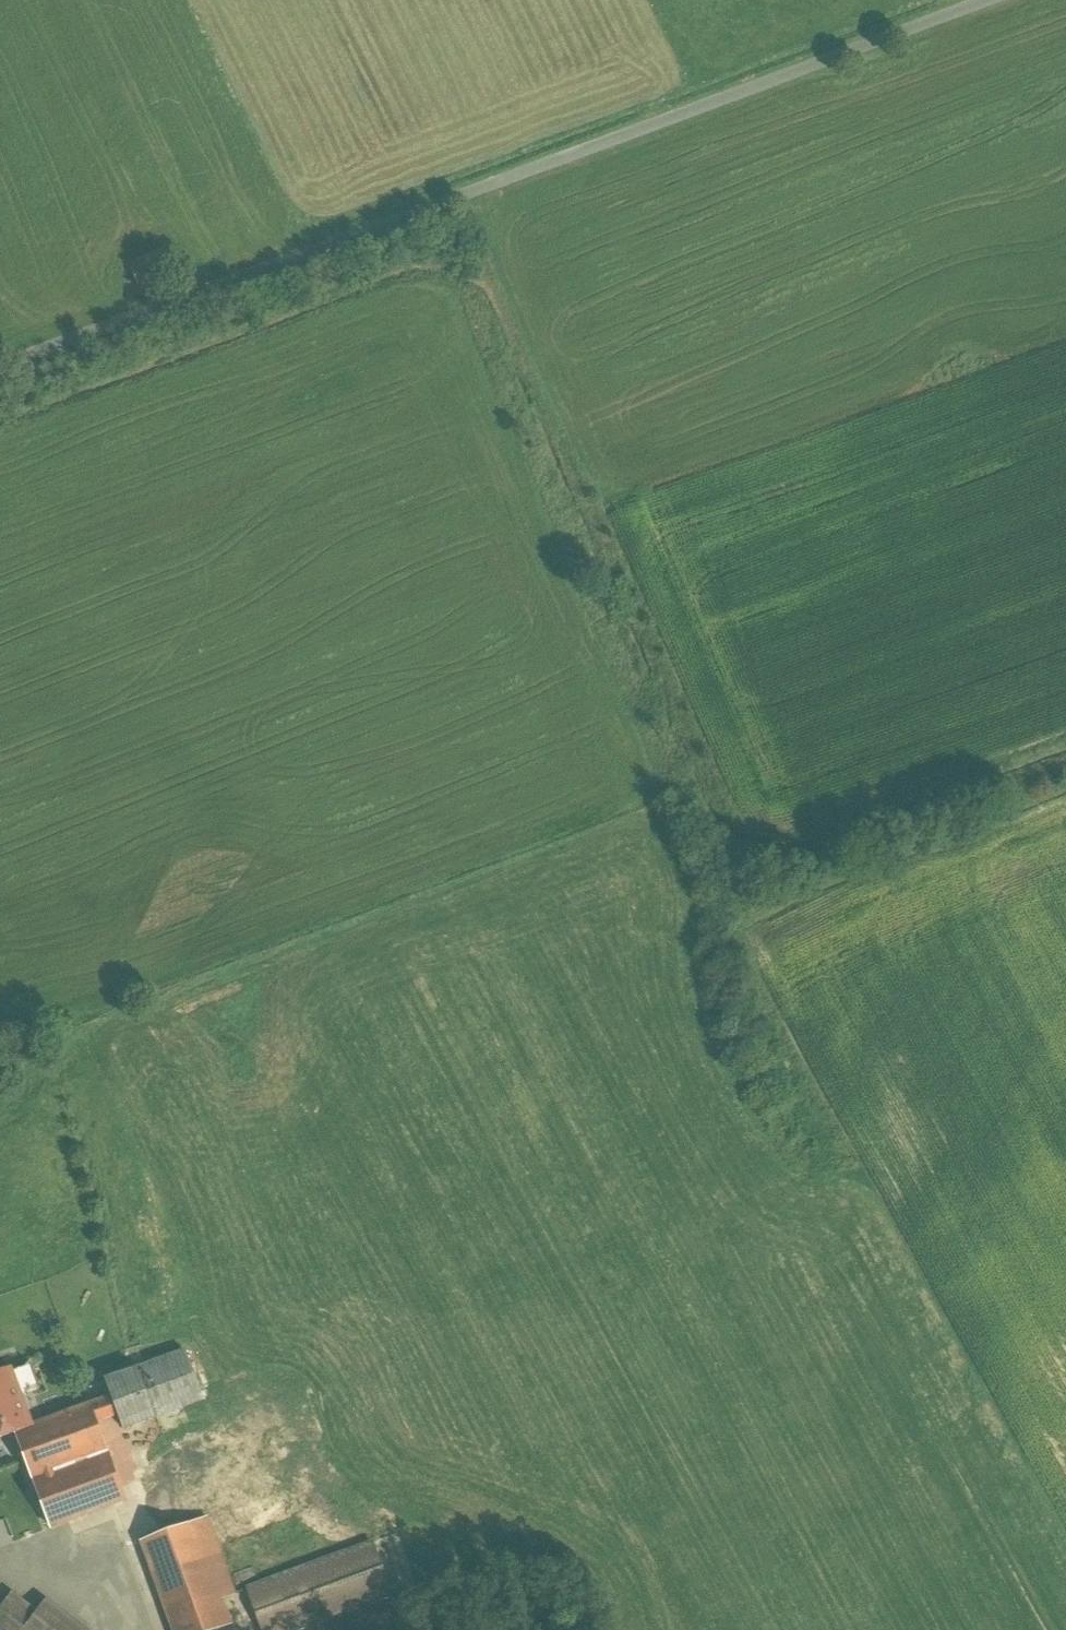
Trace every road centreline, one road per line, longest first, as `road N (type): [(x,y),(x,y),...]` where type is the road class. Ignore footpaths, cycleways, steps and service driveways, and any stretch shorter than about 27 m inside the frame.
road 1 (unclassified): [(999,0),(0,369)]

